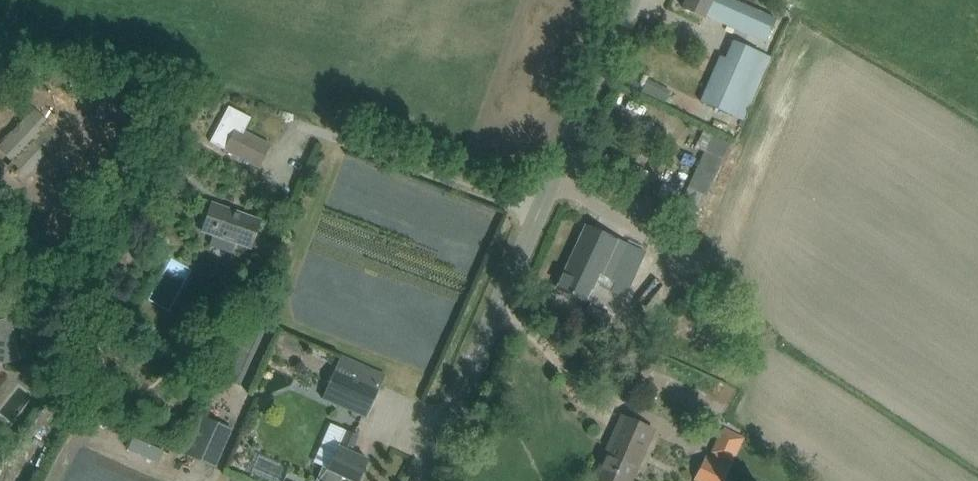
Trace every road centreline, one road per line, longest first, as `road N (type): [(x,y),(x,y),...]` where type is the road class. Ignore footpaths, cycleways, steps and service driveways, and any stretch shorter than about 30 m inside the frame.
road 1 (unclassified): [(416,480),(636,0)]

